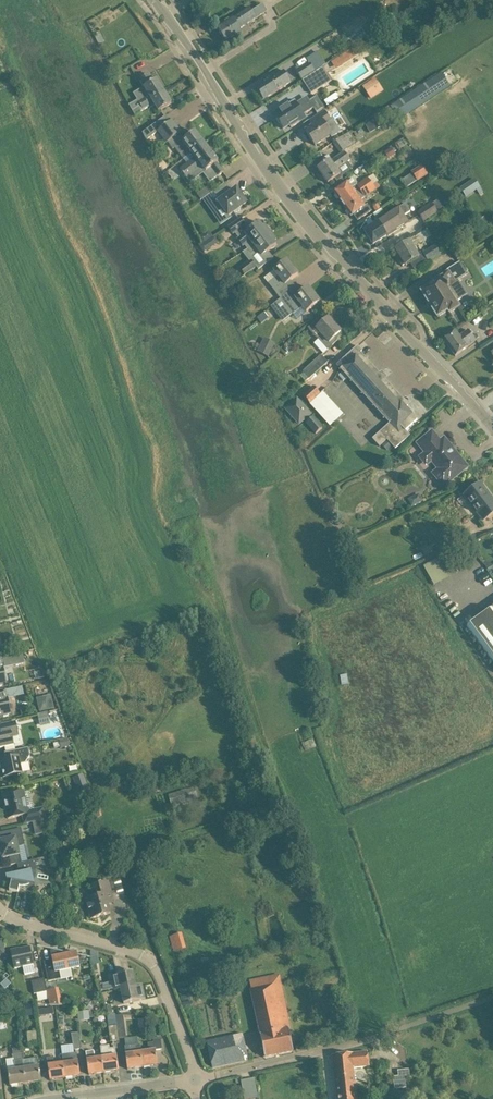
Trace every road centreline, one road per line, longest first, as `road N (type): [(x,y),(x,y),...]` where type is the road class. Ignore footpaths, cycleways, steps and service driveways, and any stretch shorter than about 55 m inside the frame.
road 1 (secondary): [(492,430),(310,227),(156,0)]
road 2 (residential): [(193,1081),(392,1032),(492,997)]
road 3 (residential): [(193,1081),(151,960),(0,911)]
road 4 (residential): [(57,1098),(193,1081)]

